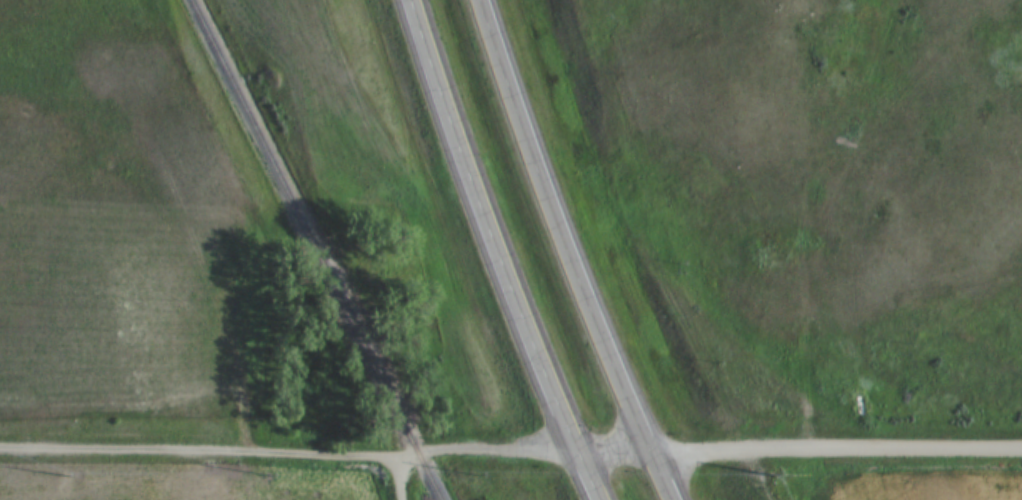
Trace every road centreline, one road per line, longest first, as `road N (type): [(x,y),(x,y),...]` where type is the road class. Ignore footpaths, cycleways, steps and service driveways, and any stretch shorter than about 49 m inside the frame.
road 1 (track): [(0,444),(393,457),(578,450)]
road 2 (trunk): [(673,499),(561,241),(481,0)]
road 3 (trunk): [(410,0),(603,499)]
road 4 (tertiary): [(649,451),(1021,447)]

